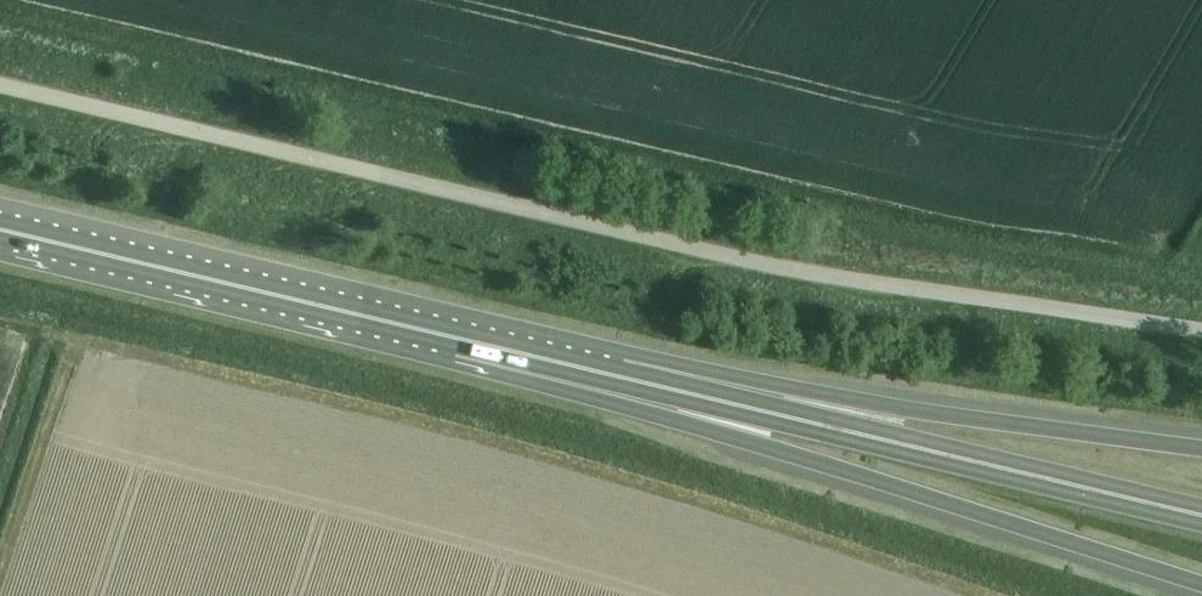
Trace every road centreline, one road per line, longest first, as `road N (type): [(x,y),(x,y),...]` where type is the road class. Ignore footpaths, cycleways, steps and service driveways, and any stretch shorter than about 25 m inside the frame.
road 1 (unclassified): [(1201,333),(725,256),(0,88)]
road 2 (trunk): [(462,341),(1201,585)]
road 3 (trunk): [(1201,451),(819,396),(623,379)]
road 4 (trunk): [(0,231),(462,341)]
road 5 (trunk): [(623,379),(1013,471)]
road 6 (trunk): [(1201,516),(1013,471)]
road 7 (trunk): [(462,341),(623,379)]

